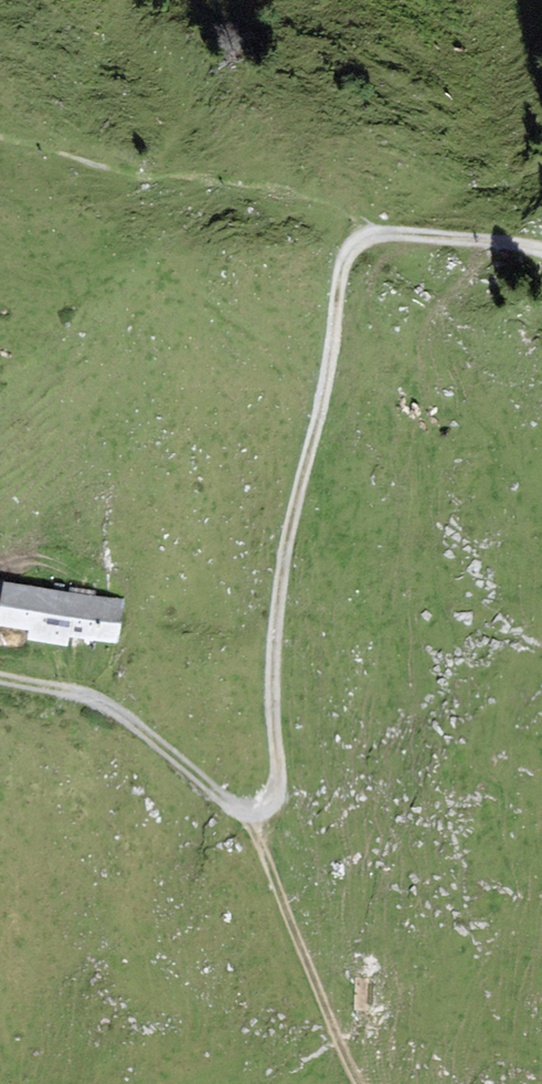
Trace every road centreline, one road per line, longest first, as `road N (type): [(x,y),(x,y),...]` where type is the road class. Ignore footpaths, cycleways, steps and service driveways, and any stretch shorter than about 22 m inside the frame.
road 1 (track): [(0,678),(120,712),(226,803),(247,815),(267,809),(276,791),(282,563),(344,264),(373,238)]
road 2 (track): [(247,815),(358,1083)]
road 3 (track): [(373,238),(541,250)]

